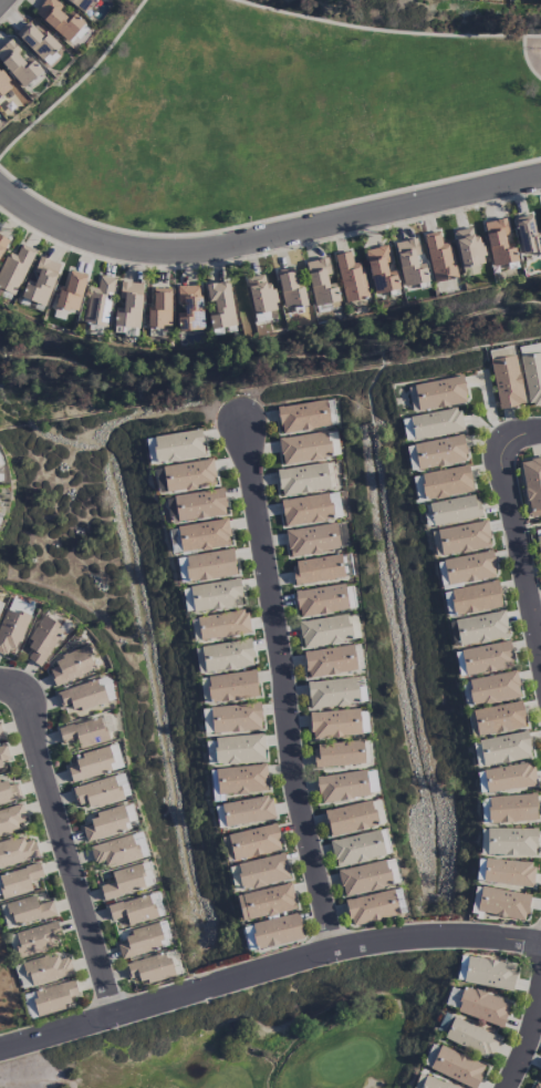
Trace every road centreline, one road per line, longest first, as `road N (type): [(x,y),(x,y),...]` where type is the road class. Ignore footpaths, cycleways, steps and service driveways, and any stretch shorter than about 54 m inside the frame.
road 1 (residential): [(540,172),(248,240),(107,242),(37,211),(0,180)]
road 2 (residential): [(540,945),(452,936),(333,951),(0,1050)]
road 3 (residential): [(240,427),(290,772),(333,951)]
road 4 (residential): [(113,1017),(28,722),(0,689)]
road 5 (residential): [(540,670),(500,475),(516,440)]
road 6 (residential): [(504,1087),(540,971)]

